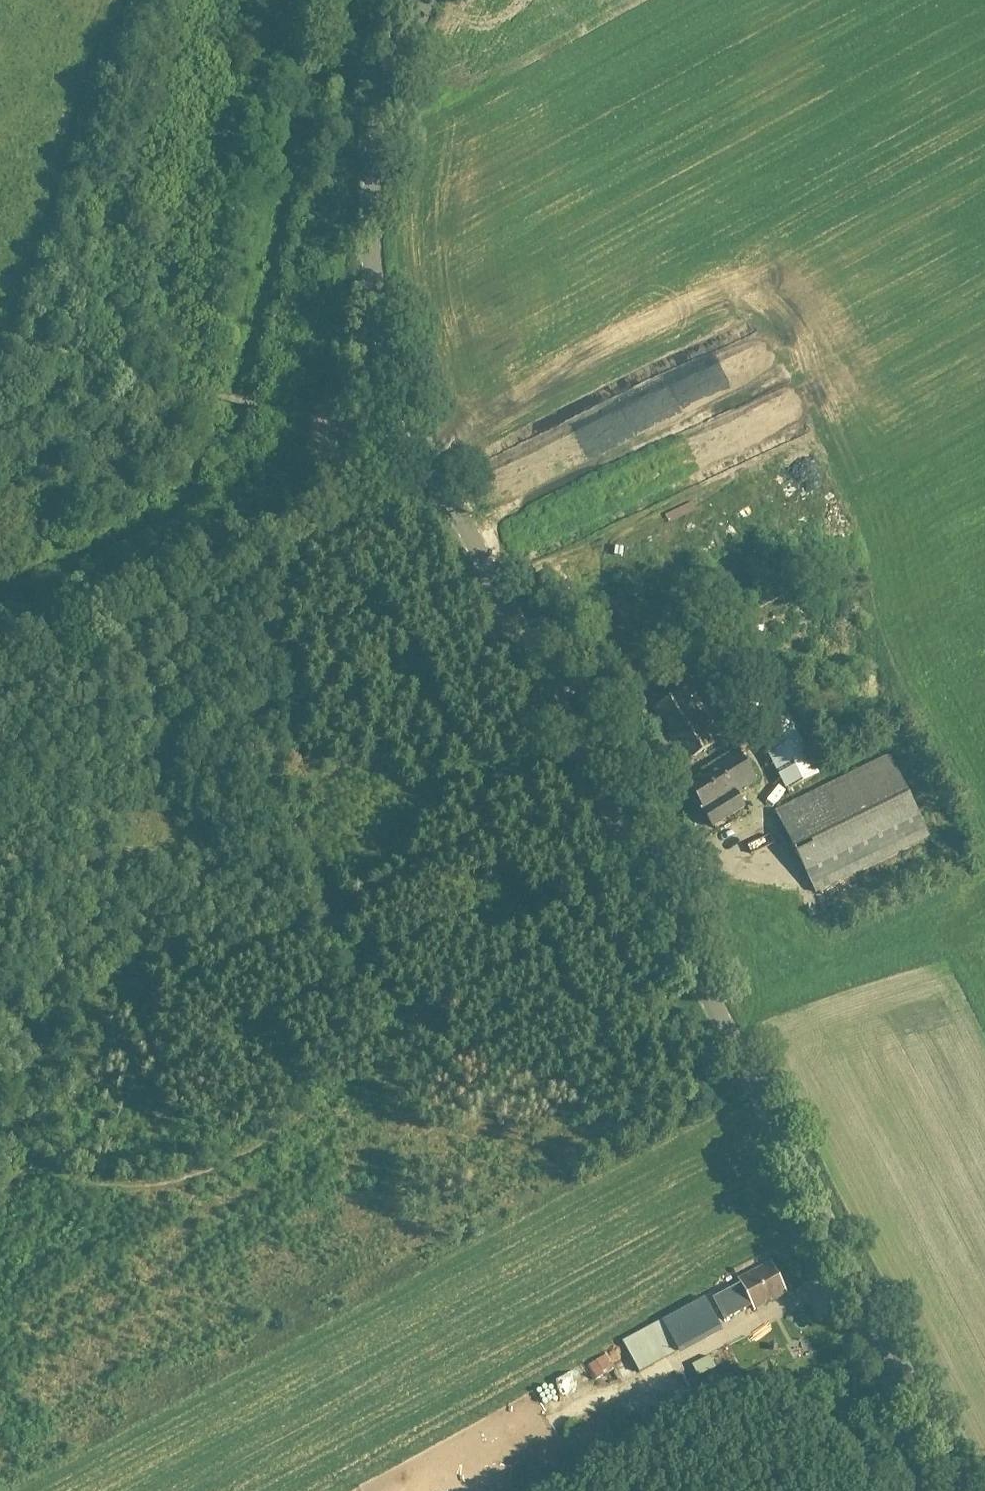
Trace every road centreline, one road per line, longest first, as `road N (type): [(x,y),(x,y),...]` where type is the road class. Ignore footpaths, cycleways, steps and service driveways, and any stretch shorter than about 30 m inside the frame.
road 1 (tertiary): [(961,1490),(397,415),(374,340),(362,255),(363,171),(386,68),(422,0)]
road 2 (track): [(0,686),(288,534)]
road 3 (track): [(361,496),(422,464),(395,463),(317,418),(320,398),(334,393),(347,392),(353,408)]

